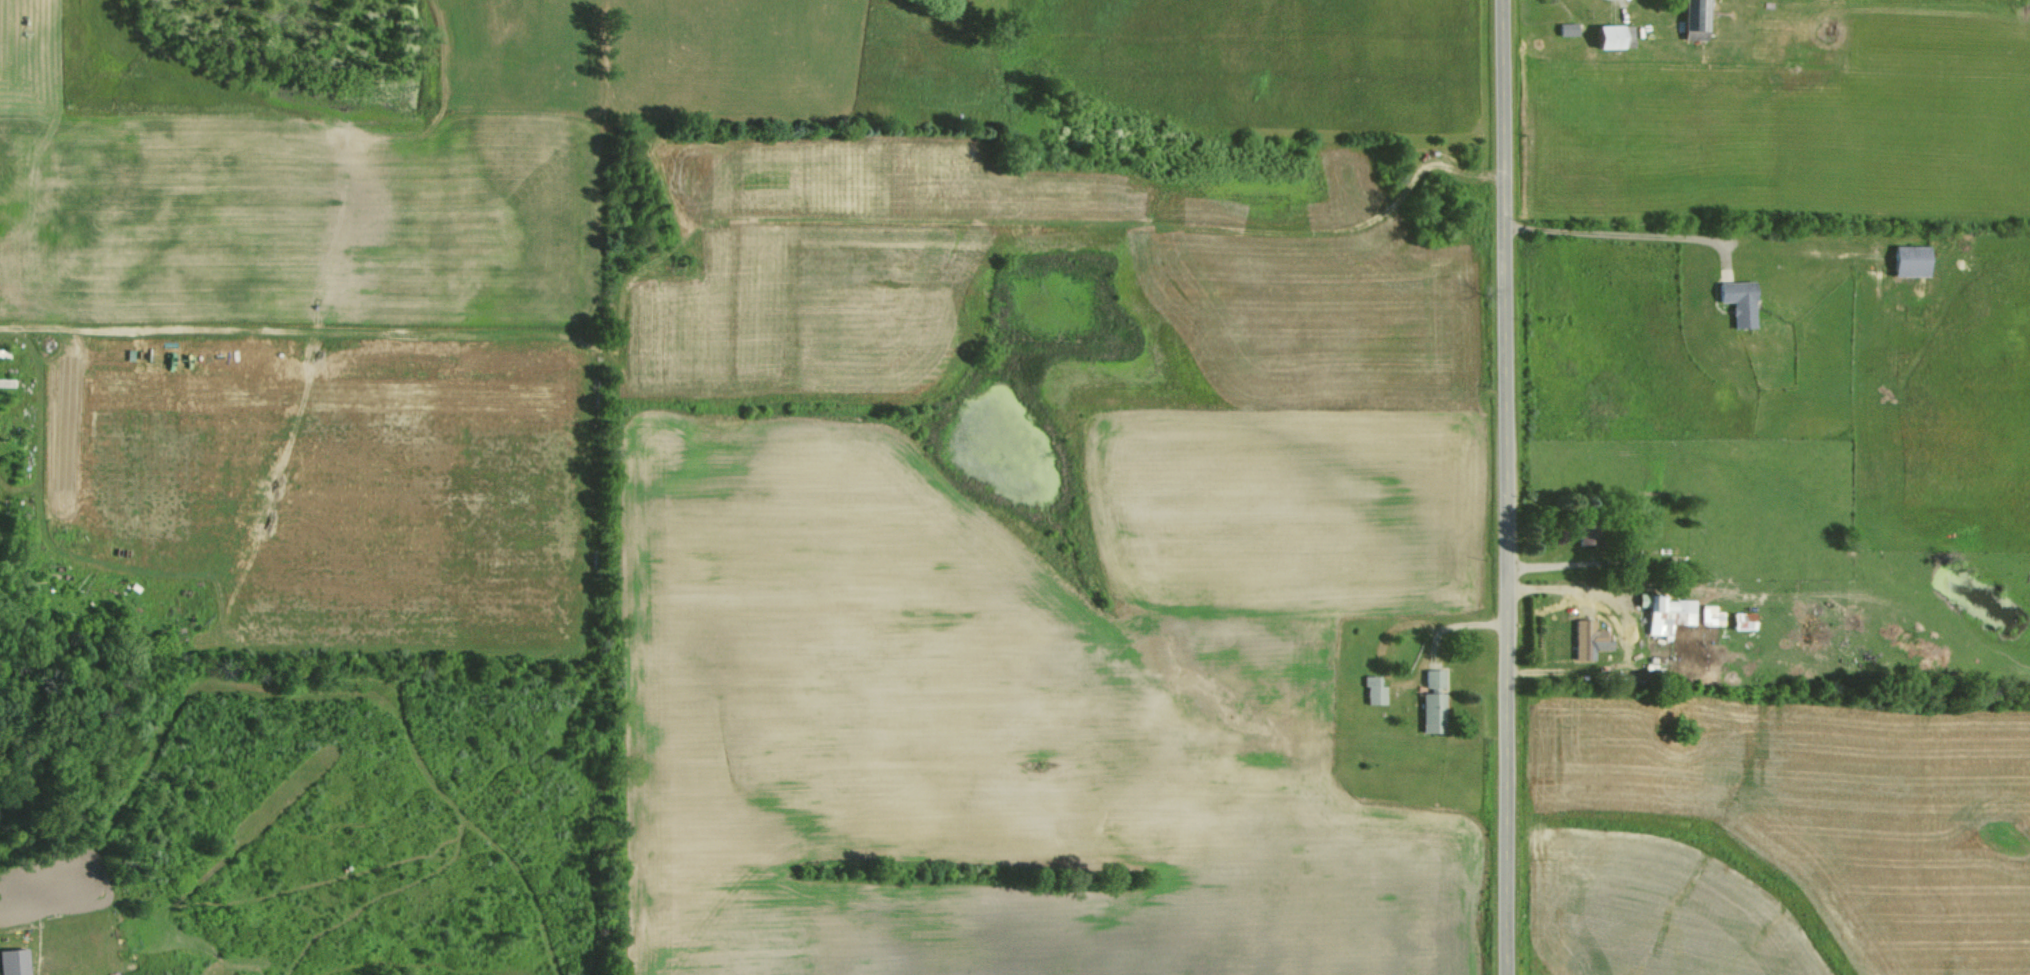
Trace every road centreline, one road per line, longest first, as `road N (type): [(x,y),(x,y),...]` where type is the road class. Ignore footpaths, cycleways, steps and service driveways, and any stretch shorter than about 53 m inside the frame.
road 1 (tertiary): [(1508,974),(1503,0)]

